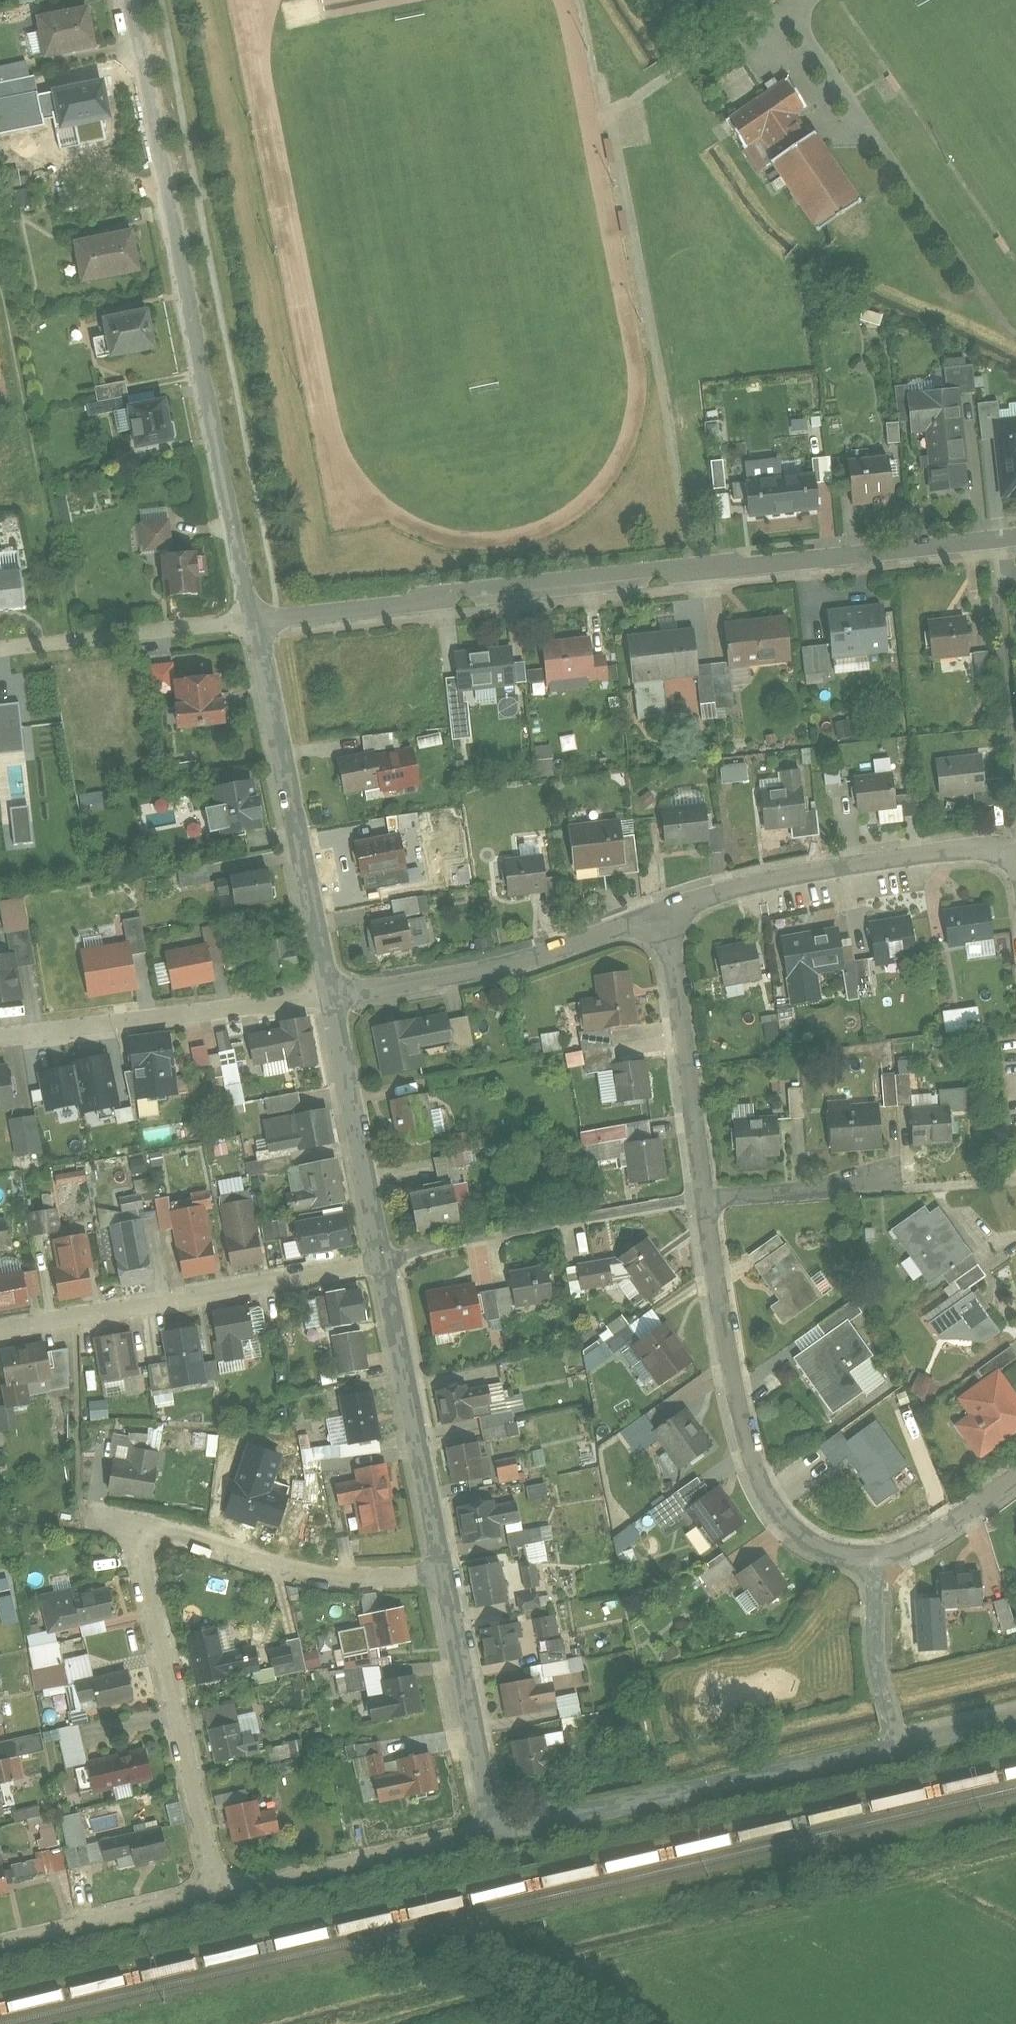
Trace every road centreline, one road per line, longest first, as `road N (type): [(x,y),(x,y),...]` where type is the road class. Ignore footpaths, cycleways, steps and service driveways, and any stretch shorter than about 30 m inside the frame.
road 1 (residential): [(1015,533),(250,621)]
road 2 (residential): [(129,0),(250,621)]
road 3 (residential): [(703,1201),(726,1360),(771,1505),(790,1529),(832,1554),(872,1563)]
road 4 (residential): [(487,1830),(898,1743)]
road 5 (residential): [(0,1329),(378,1255)]
road 6 (residential): [(250,621),(327,994)]
road 7 (residential): [(214,1892),(136,1523)]
road 8 (residential): [(1015,864),(979,849),(851,862),(713,893),(666,913)]
road 9 (residential): [(327,994),(546,954),(666,913)]
road 10 (residential): [(0,1036),(327,994)]
road 11 (residential): [(703,1201),(378,1255)]
road 12 (residential): [(378,1255),(437,1571)]
road 13 (residential): [(437,1571),(336,1574),(136,1523)]
road 14 (residential): [(666,913),(703,1201)]
road 15 (residential): [(214,1892),(487,1830)]
road 16 (residential): [(327,994),(378,1255)]
road 17 (residential): [(437,1571),(487,1830)]
road 18 (residential): [(250,621),(0,648)]
road 19 (residential): [(0,1941),(214,1892)]
road 20 (residential): [(886,1176),(703,1201)]
road 21 (residential): [(898,1743),(873,1630),(872,1563)]
road 22 (residential): [(872,1563),(911,1548),(1015,1476)]
road 23 (residential): [(898,1743),(1015,1708)]

